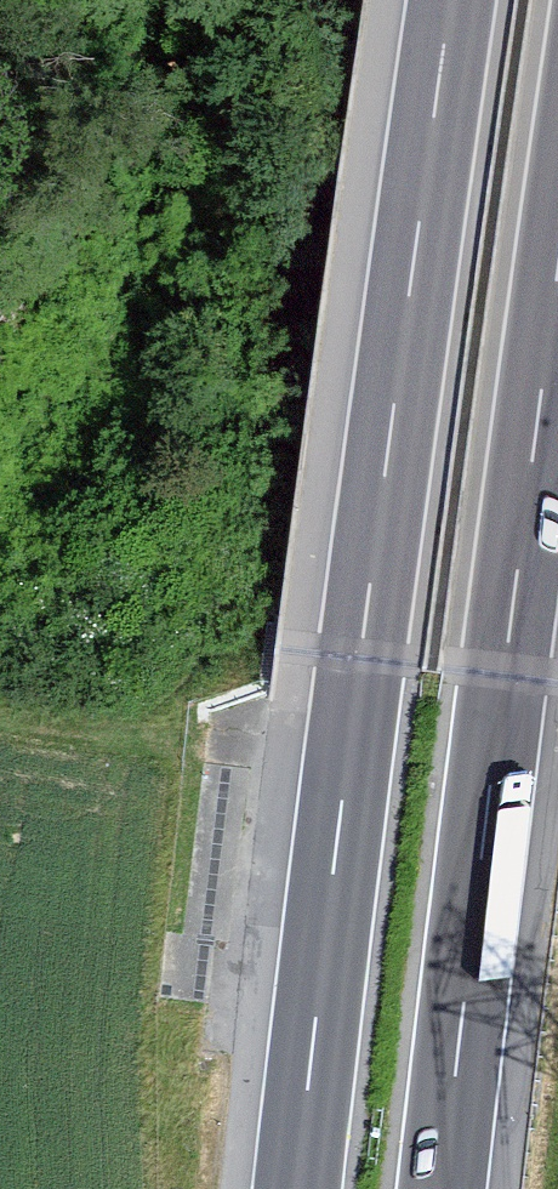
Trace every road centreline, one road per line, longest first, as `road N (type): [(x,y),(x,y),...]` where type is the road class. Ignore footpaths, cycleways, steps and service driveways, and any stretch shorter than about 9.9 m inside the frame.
road 1 (motorway): [(451,0),(297,1188)]
road 2 (motorway): [(443,1188),(557,273)]

